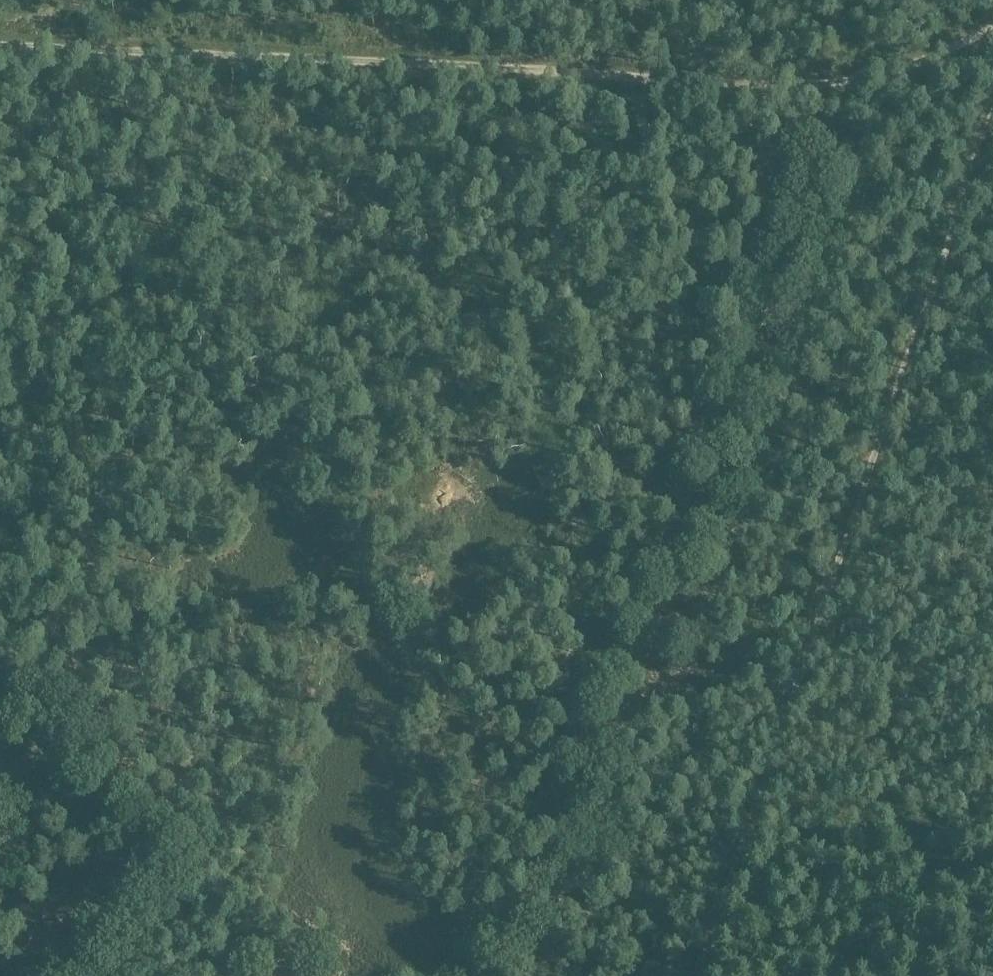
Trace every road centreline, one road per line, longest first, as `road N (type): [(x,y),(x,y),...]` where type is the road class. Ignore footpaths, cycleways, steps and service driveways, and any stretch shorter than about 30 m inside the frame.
road 1 (track): [(0,40),(813,83),(899,68),(992,26)]
road 2 (track): [(697,975),(988,133)]

